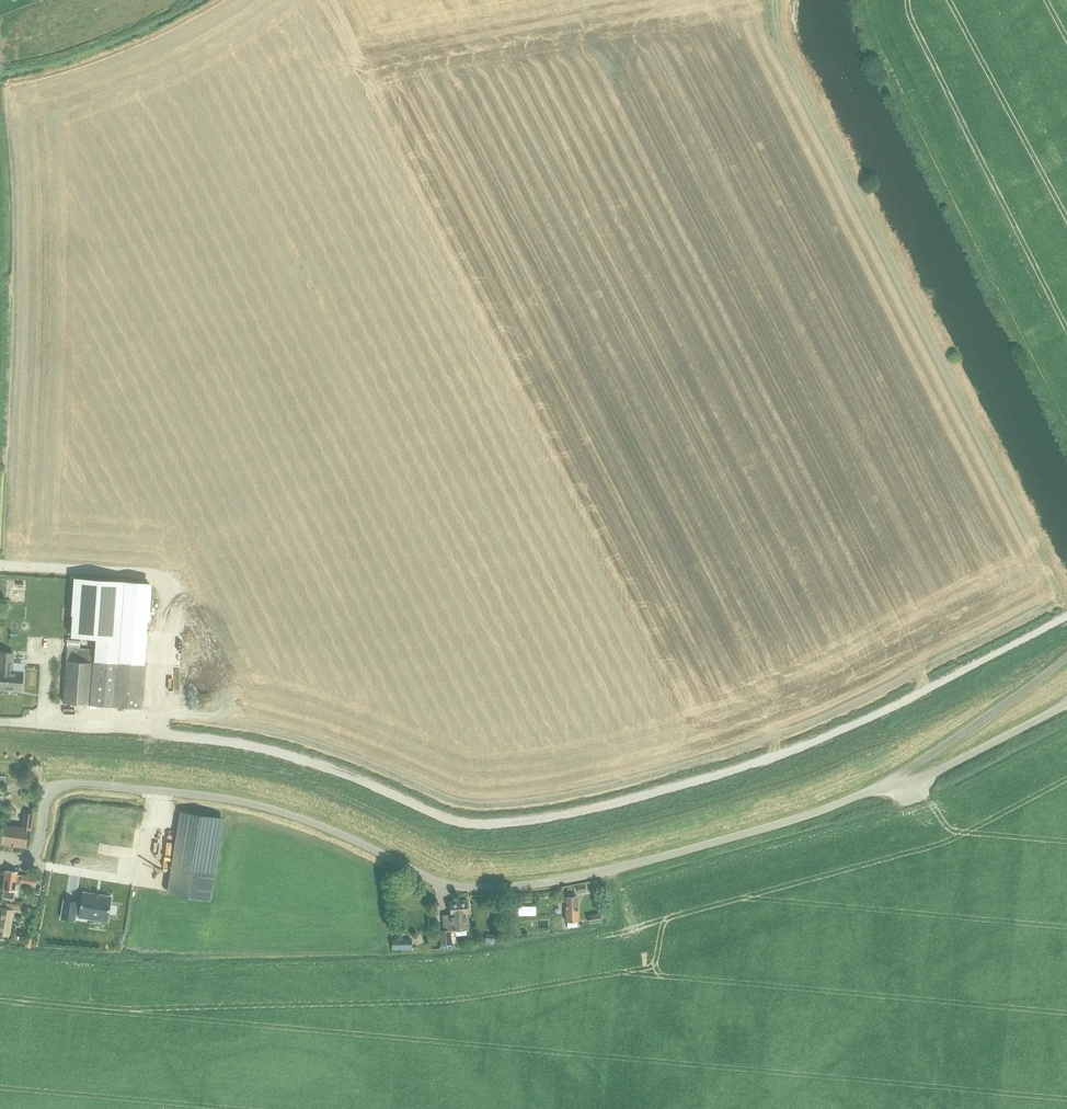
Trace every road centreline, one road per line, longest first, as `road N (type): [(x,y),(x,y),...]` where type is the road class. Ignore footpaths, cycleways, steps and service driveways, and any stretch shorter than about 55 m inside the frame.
road 1 (unclassified): [(54,789),(74,783),(237,800),(318,825),(441,883),(533,884),(717,841),(927,775),(1066,704)]
road 2 (track): [(770,743),(777,752),(797,747),(871,716),(1066,617)]

